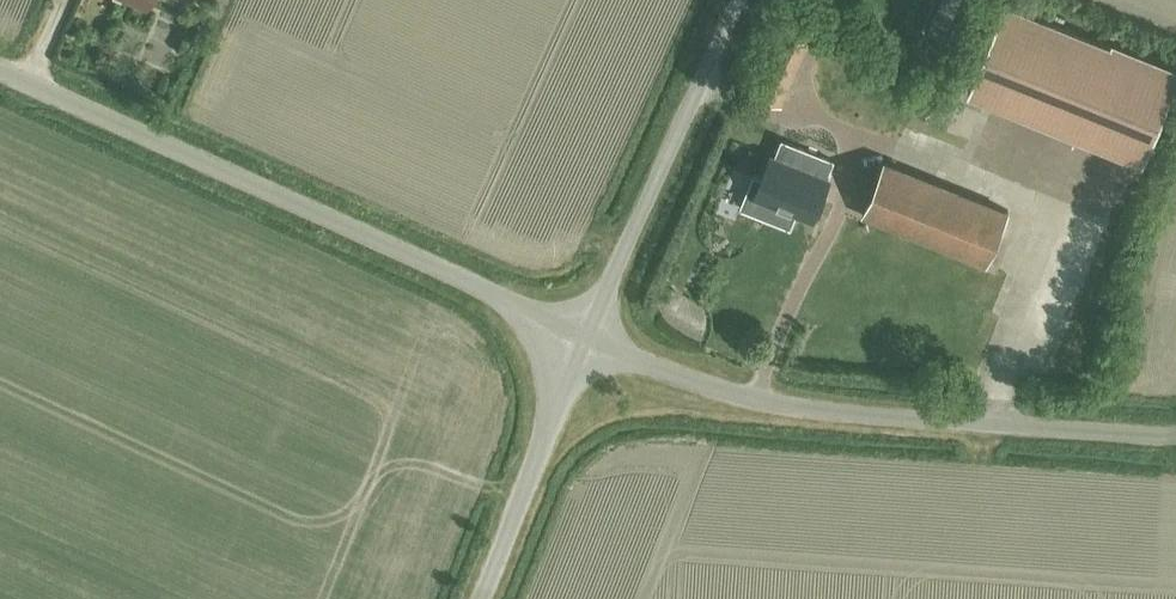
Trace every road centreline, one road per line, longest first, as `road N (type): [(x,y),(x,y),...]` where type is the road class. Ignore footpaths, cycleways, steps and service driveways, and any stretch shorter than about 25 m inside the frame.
road 1 (unclassified): [(583,338),(0,68)]
road 2 (unclassified): [(1175,435),(785,404),(583,338)]
road 3 (unclassified): [(583,338),(736,0)]
road 4 (unclassified): [(483,598),(583,338)]

